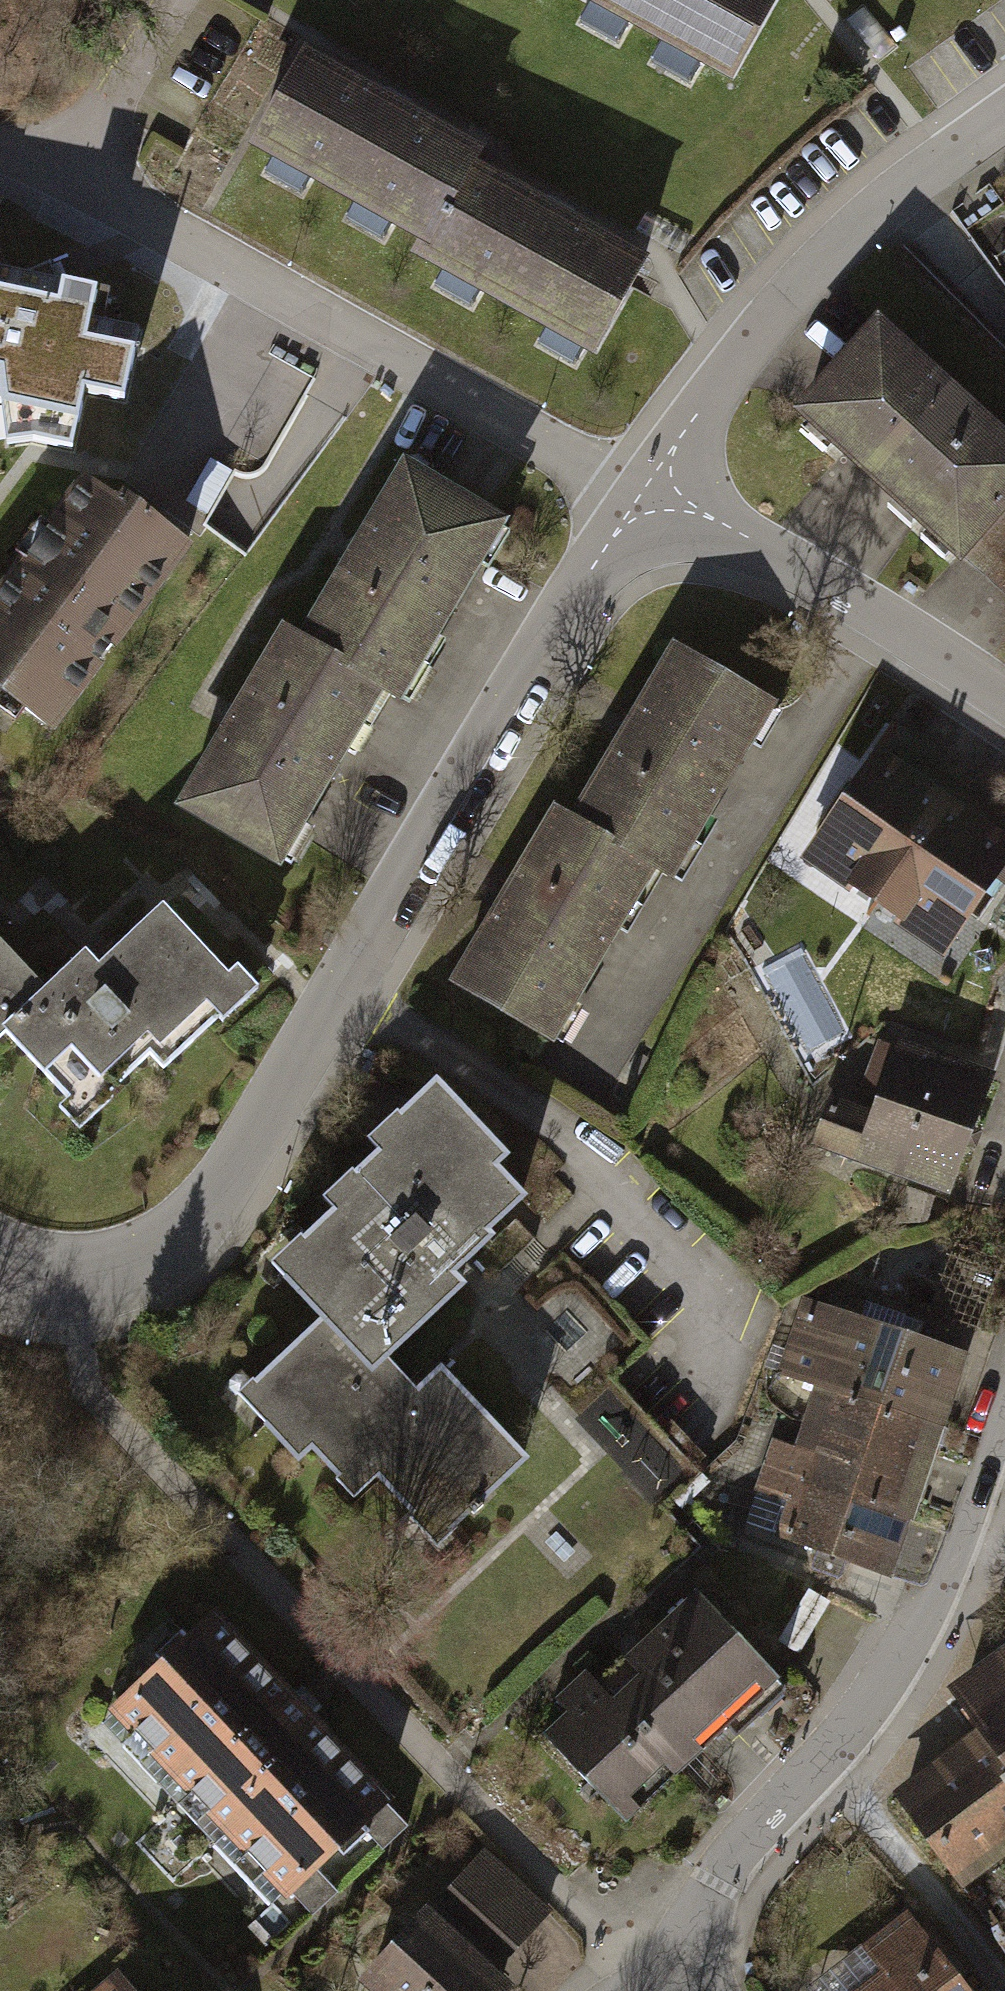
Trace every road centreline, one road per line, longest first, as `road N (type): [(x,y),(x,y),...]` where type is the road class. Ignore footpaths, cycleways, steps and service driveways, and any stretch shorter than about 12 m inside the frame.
road 1 (residential): [(0,1261),(43,1272),(100,1269),(160,1246),(198,1213),(643,492)]
road 2 (residential): [(175,0),(65,174),(643,492)]
road 3 (residential): [(1004,1403),(944,1573),(910,1640),(843,1736),(720,1870),(702,1910),(697,1950)]
road 4 (residential): [(643,492),(723,376),(808,275),(899,192),(1004,113)]
road 5 (residential): [(643,492),(820,579),(1004,698)]

